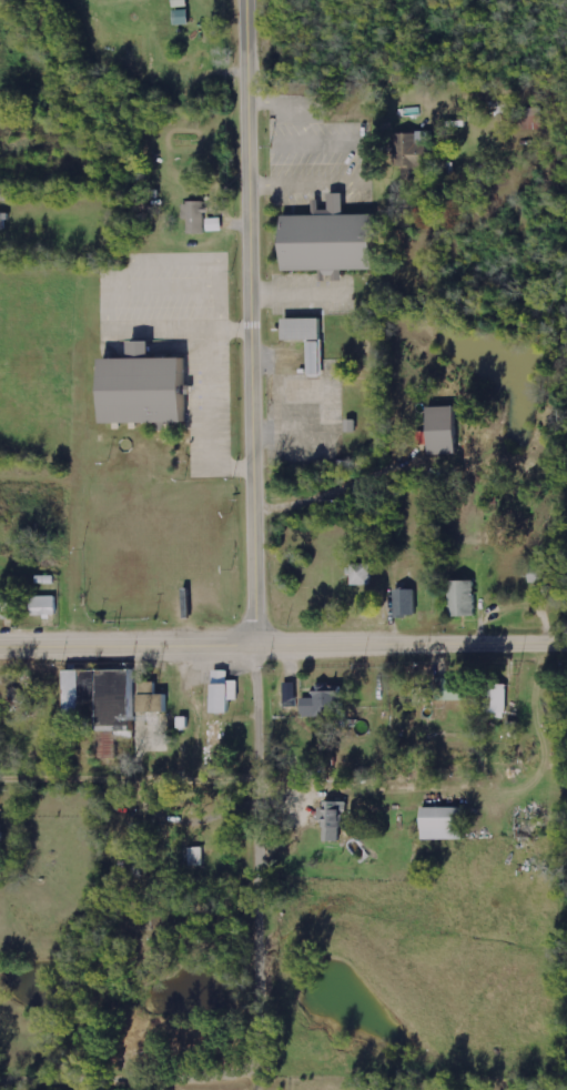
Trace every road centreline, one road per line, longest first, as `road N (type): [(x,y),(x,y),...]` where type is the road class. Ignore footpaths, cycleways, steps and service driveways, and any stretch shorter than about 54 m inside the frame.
road 1 (tertiary): [(254,646),(243,0)]
road 2 (residential): [(256,1062),(254,646)]
road 3 (tertiary): [(254,646),(566,647)]
road 4 (residential): [(0,1071),(215,1071),(256,1062)]
road 5 (track): [(255,788),(0,787)]
road 6 (tertiary): [(0,649),(254,646)]

